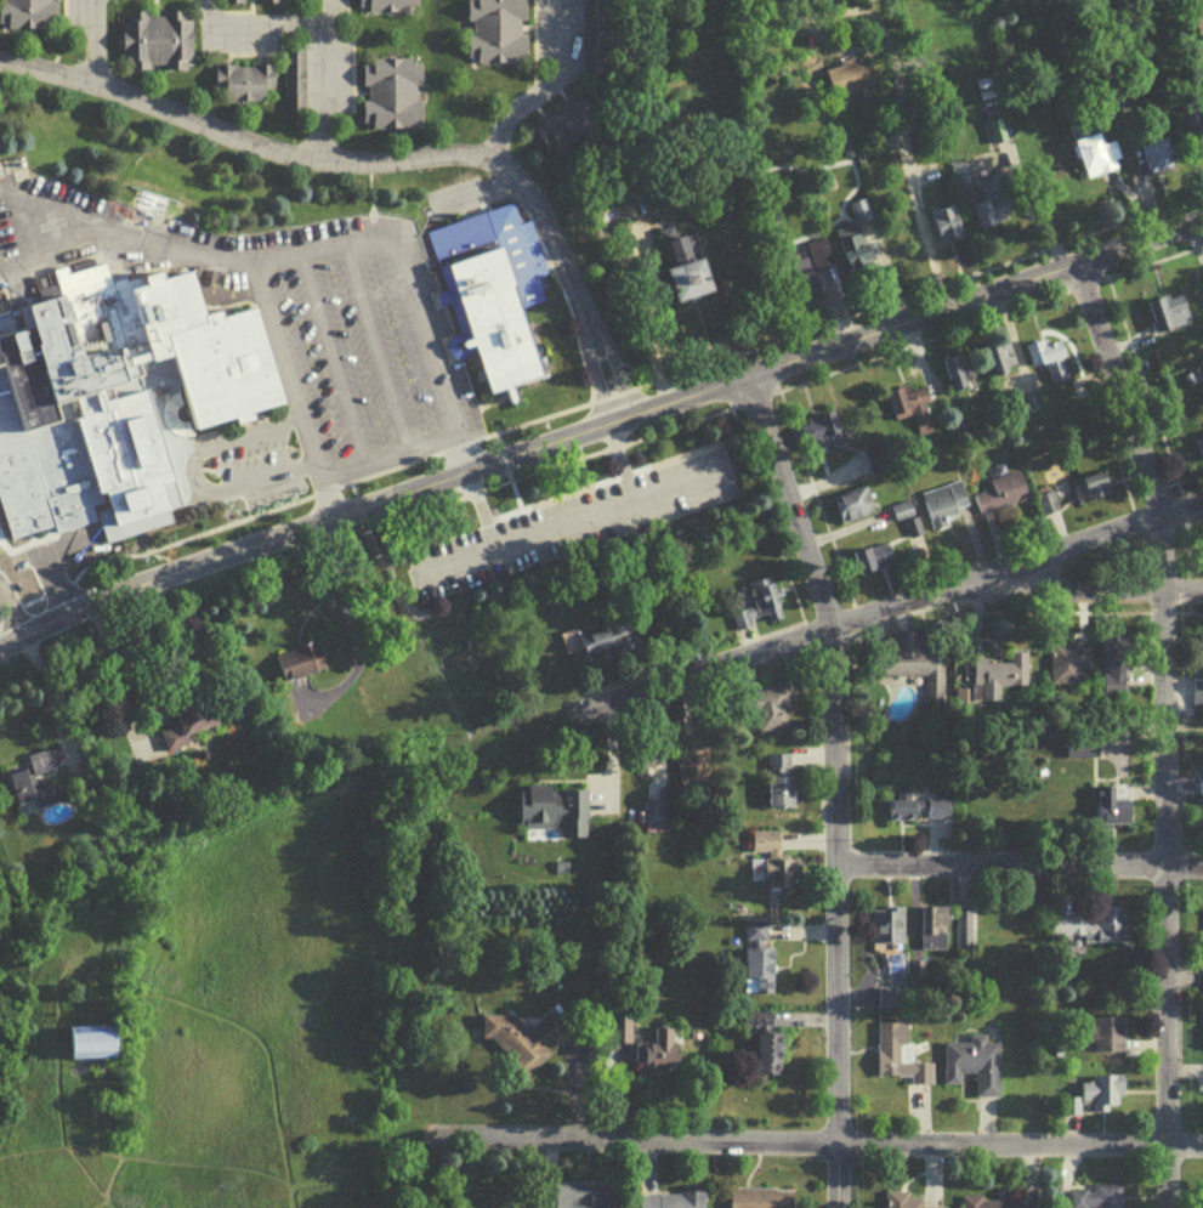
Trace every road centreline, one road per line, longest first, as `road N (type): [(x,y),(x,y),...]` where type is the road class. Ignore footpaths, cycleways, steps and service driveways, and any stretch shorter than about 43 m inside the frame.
road 1 (tertiary): [(0,656),(78,617),(334,523),(1202,223)]
road 2 (residential): [(1167,1207),(1154,517),(1148,480),(1072,270)]
road 3 (residential): [(836,1207),(830,631),(750,385)]
road 4 (residential): [(1202,1149),(441,1136)]
road 5 (residential): [(1202,501),(607,704)]
road 6 (residential): [(1202,866),(834,869)]
road 7 (residential): [(1202,594),(942,588)]

